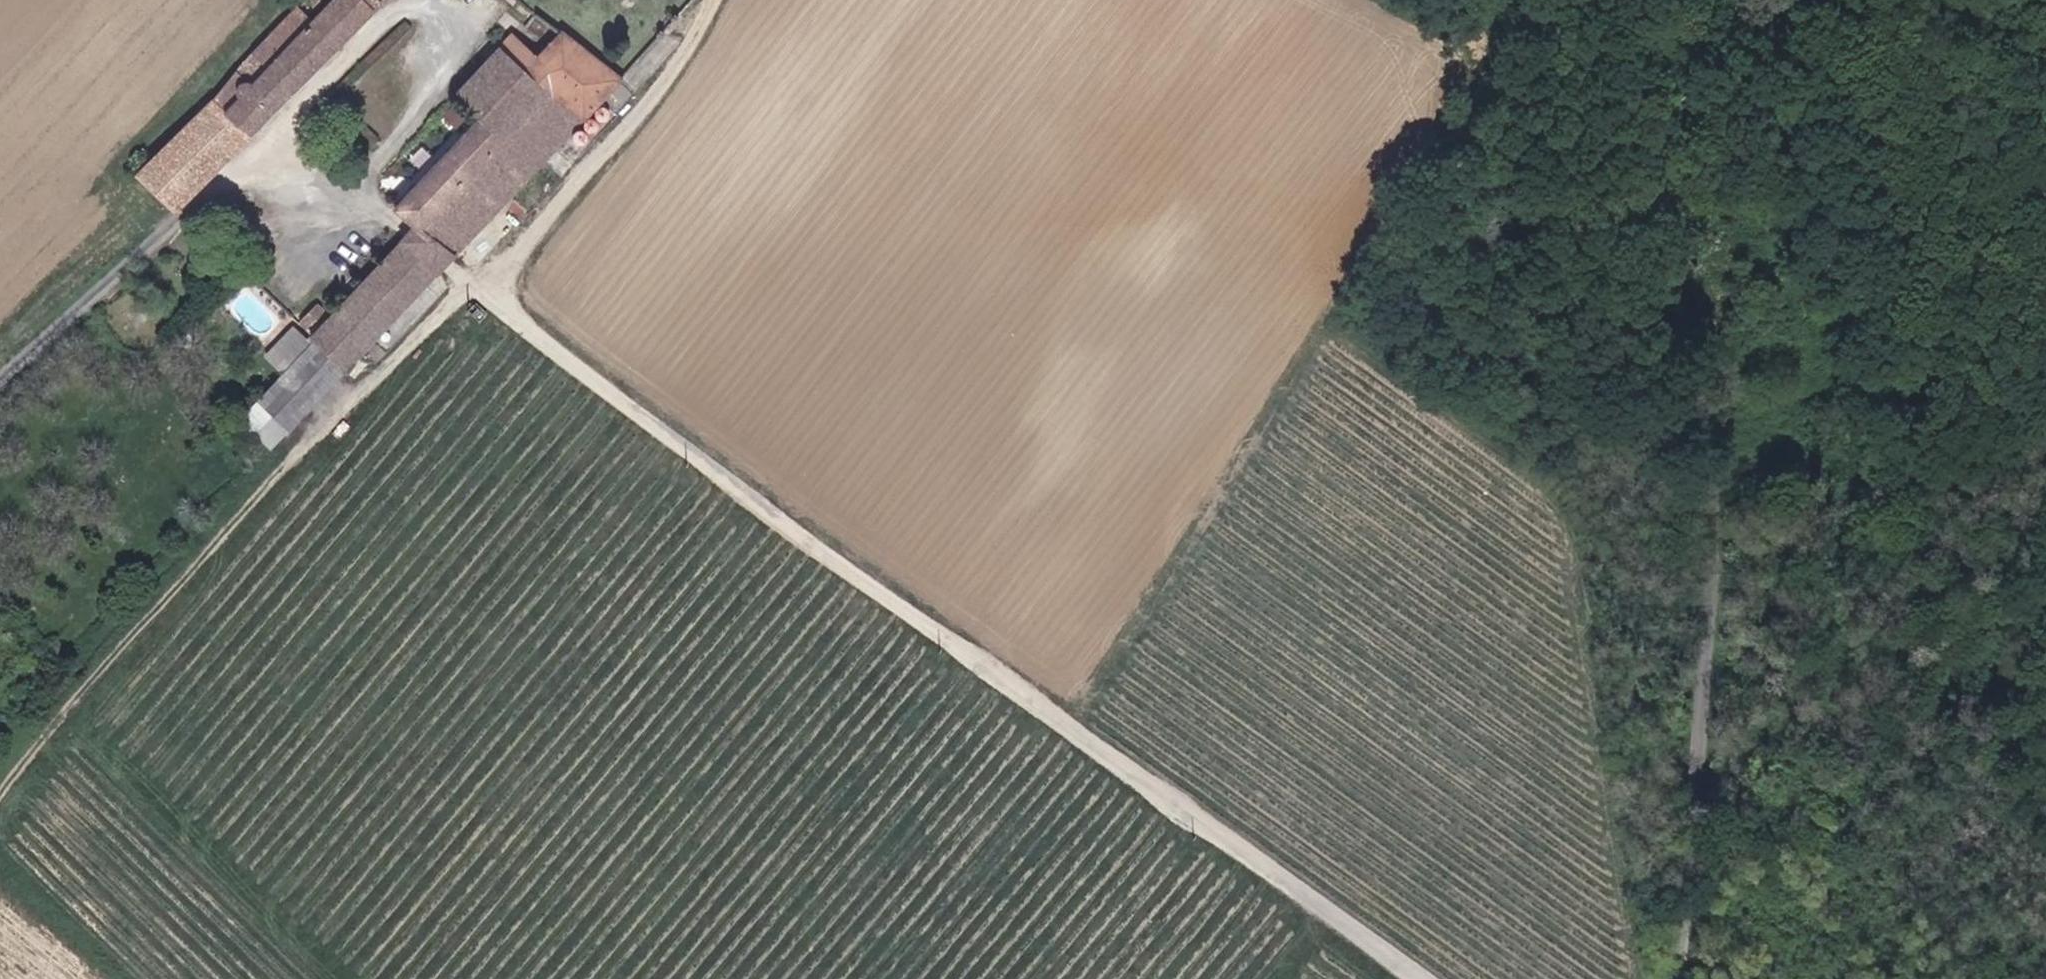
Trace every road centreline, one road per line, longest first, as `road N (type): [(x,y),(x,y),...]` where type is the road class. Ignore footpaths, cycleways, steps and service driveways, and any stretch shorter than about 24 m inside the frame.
road 1 (track): [(0,795),(62,712),(655,101),(691,55),(717,0)]
road 2 (unclassified): [(1670,978),(1707,788),(1734,521),(1695,105),(1701,0)]

